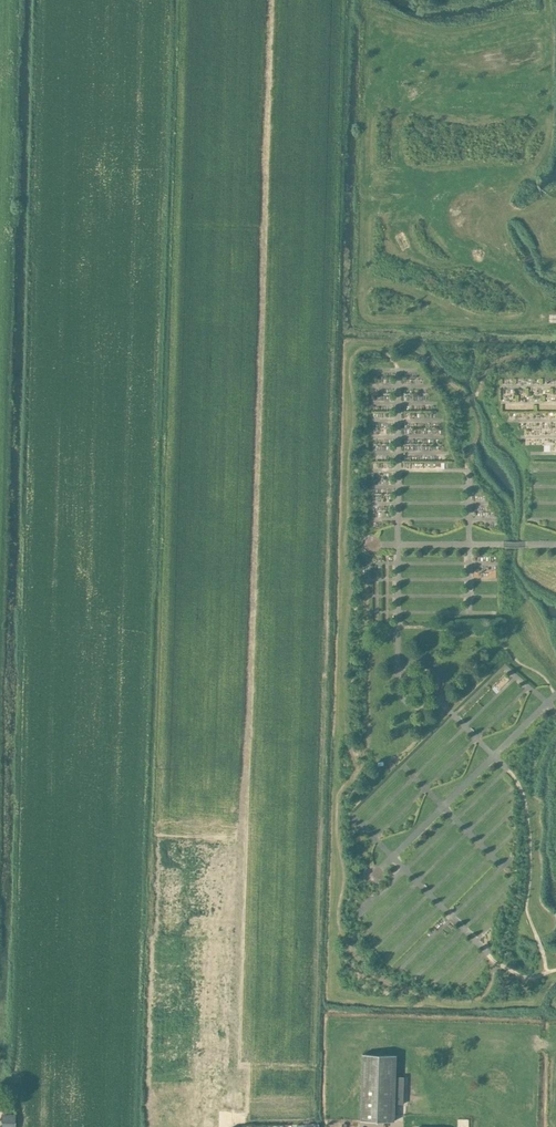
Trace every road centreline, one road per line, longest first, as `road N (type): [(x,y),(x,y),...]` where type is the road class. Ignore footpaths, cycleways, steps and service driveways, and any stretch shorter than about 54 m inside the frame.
road 1 (residential): [(111,1126),(113,1061),(124,1048),(231,1049),(248,560)]

